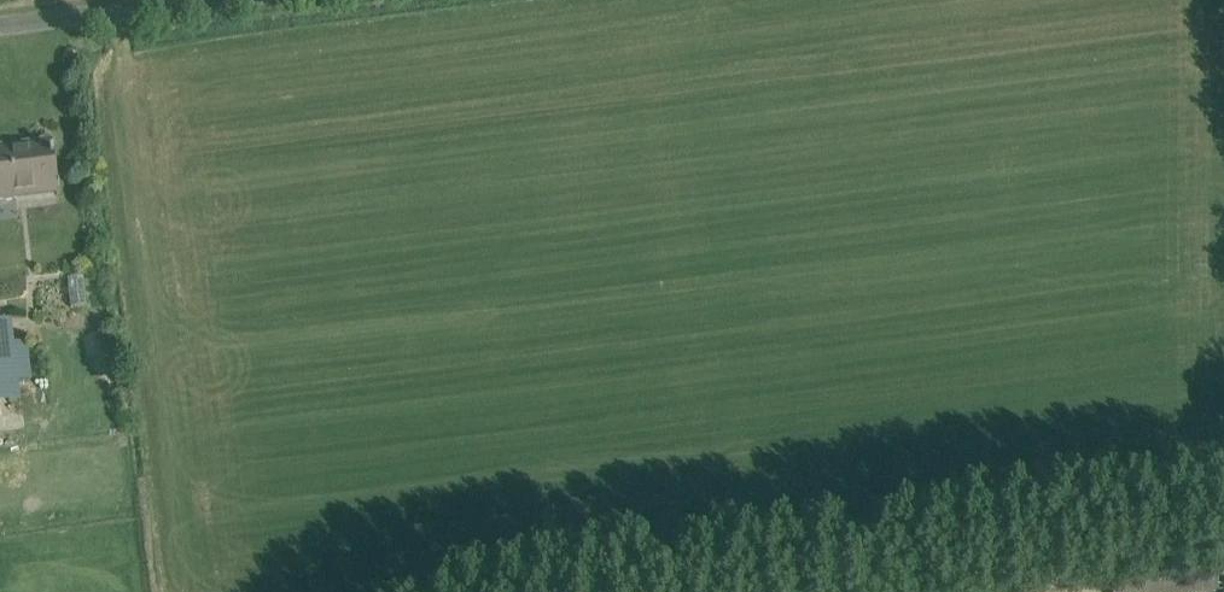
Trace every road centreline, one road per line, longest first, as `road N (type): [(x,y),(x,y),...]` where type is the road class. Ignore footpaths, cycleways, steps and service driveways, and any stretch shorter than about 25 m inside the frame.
road 1 (track): [(722,591),(1223,529)]
road 2 (unclassified): [(0,30),(242,0)]

